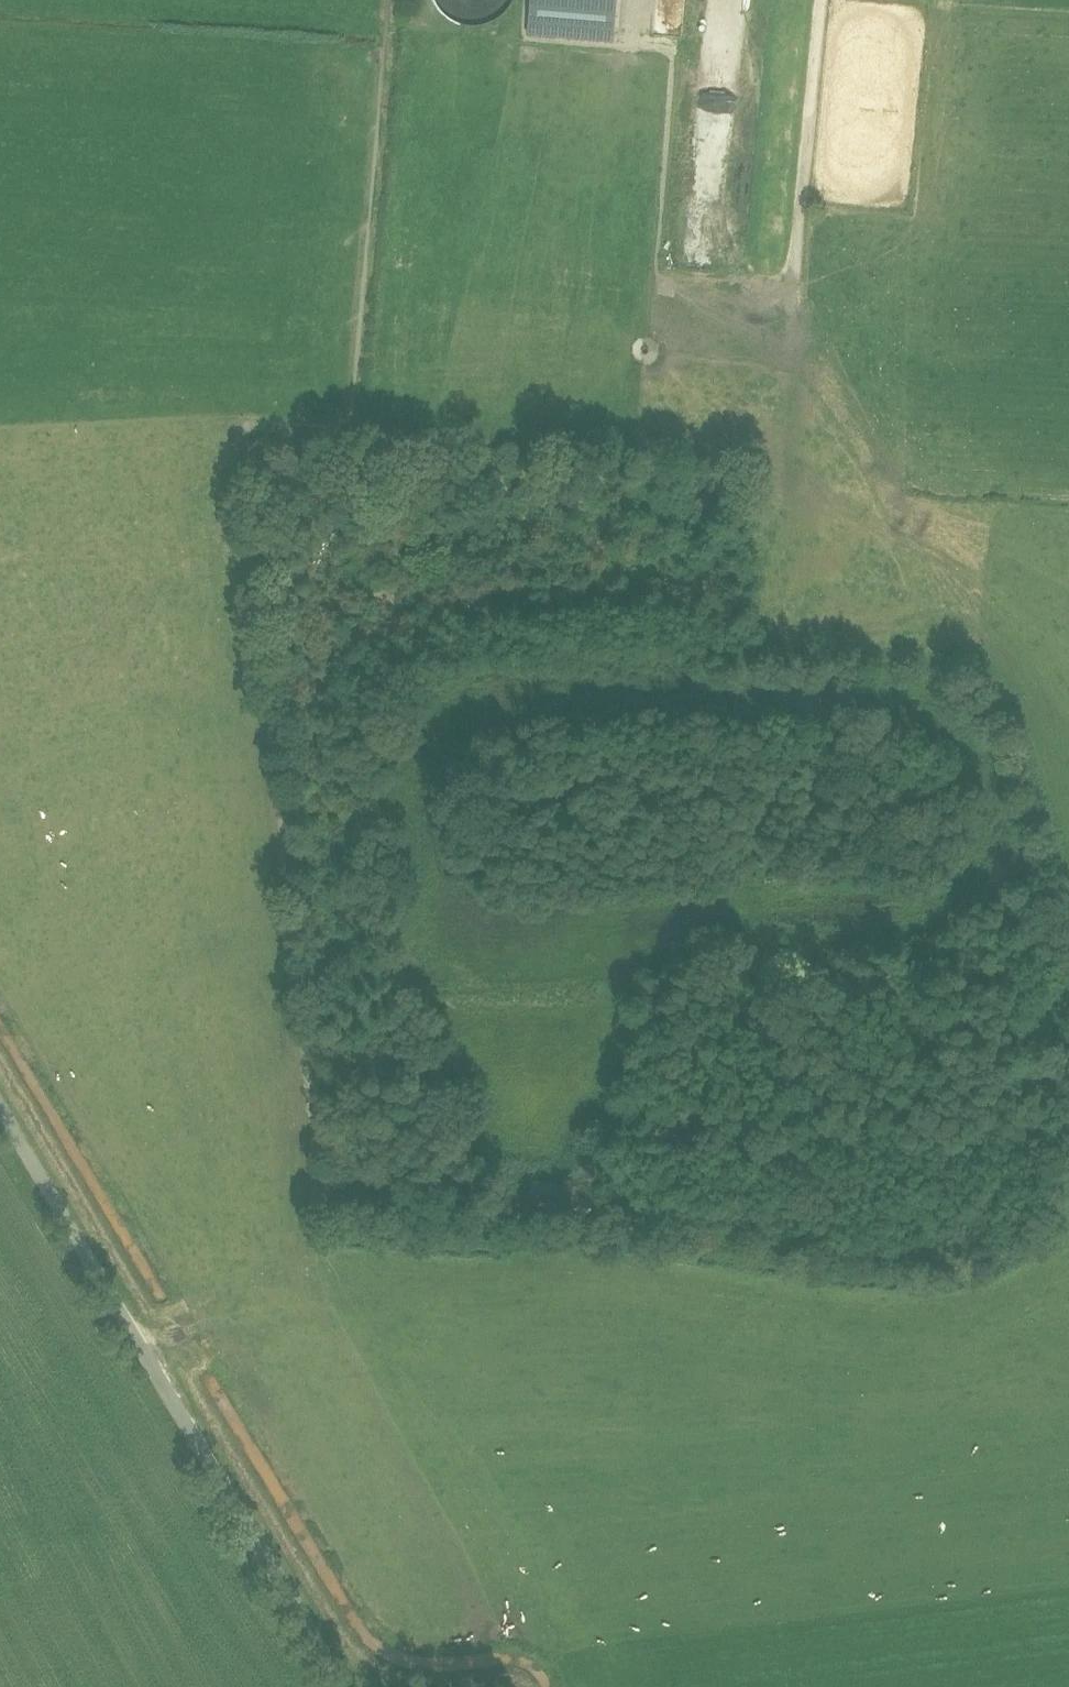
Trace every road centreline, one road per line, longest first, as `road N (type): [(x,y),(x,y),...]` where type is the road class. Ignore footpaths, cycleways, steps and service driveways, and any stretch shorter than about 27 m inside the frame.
road 1 (unclassified): [(342,1686),(0,1110)]

